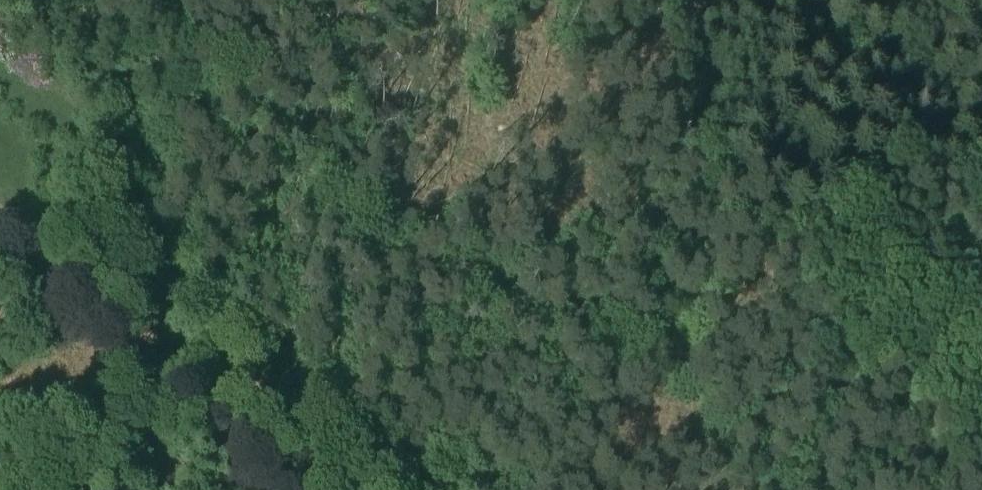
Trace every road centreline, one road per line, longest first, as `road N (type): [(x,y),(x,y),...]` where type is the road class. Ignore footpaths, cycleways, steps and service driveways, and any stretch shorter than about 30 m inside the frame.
road 1 (track): [(115,325),(298,489)]
road 2 (track): [(30,489),(115,325)]
road 3 (track): [(0,225),(115,325)]

